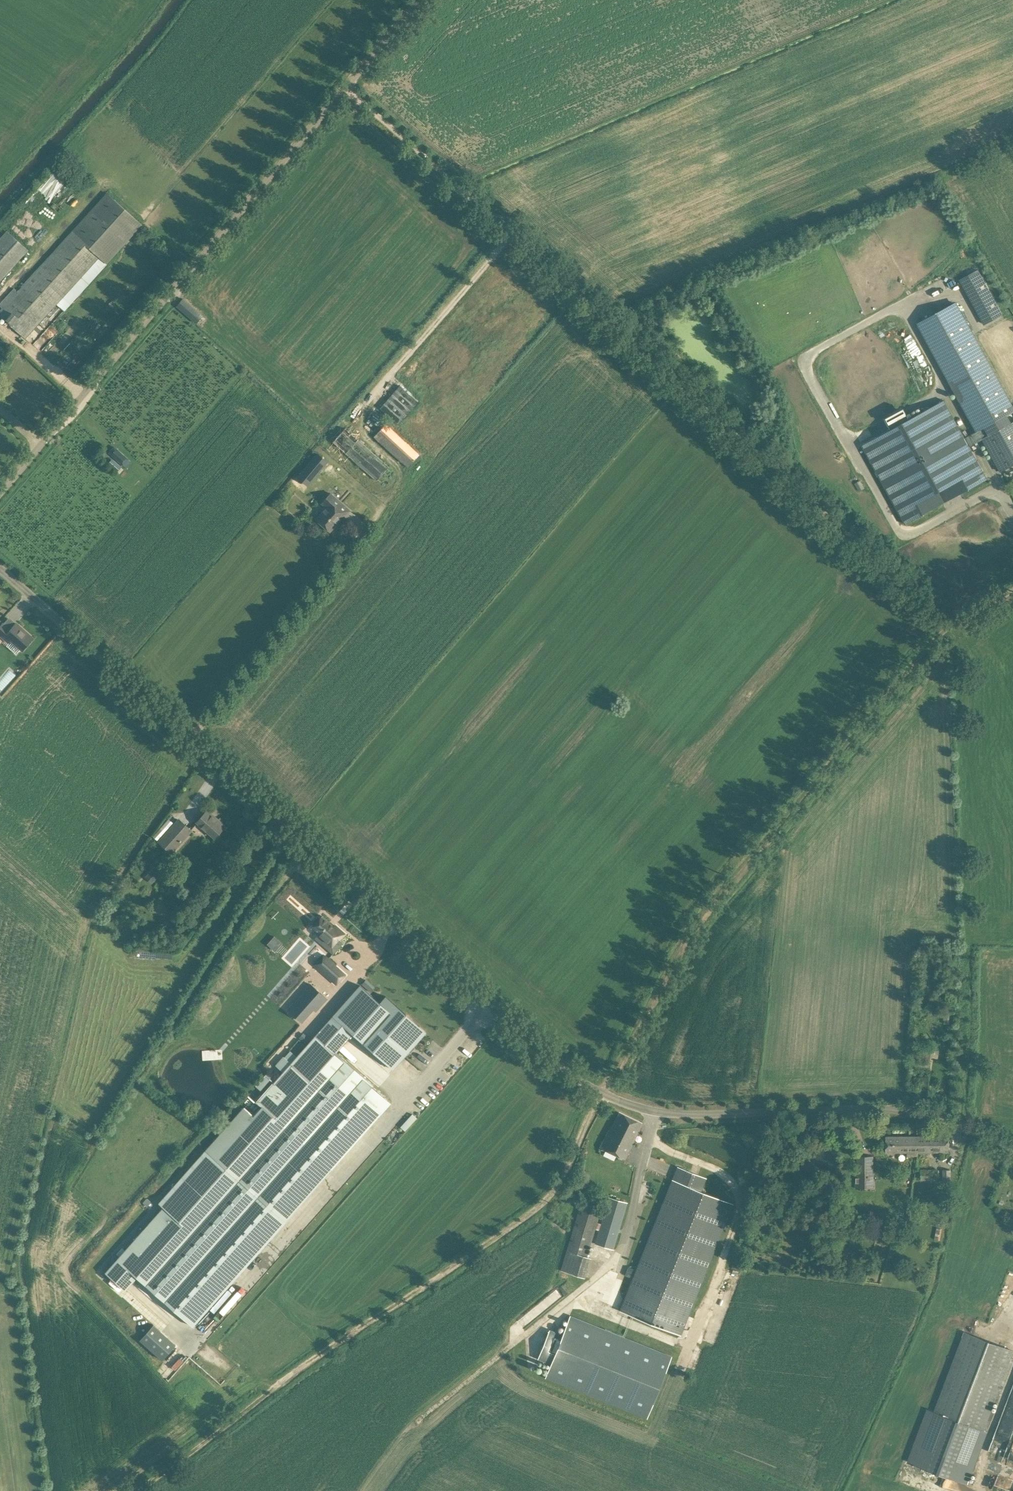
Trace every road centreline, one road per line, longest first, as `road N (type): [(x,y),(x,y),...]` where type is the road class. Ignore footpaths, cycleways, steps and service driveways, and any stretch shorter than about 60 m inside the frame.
road 1 (track): [(342,88),(952,623),(677,943),(566,1172),(543,1200),(144,1490)]
road 2 (unclassified): [(1012,1157),(914,1112),(669,1113),(598,1095),(0,570)]
road 3 (unclassified): [(0,488),(417,0)]

